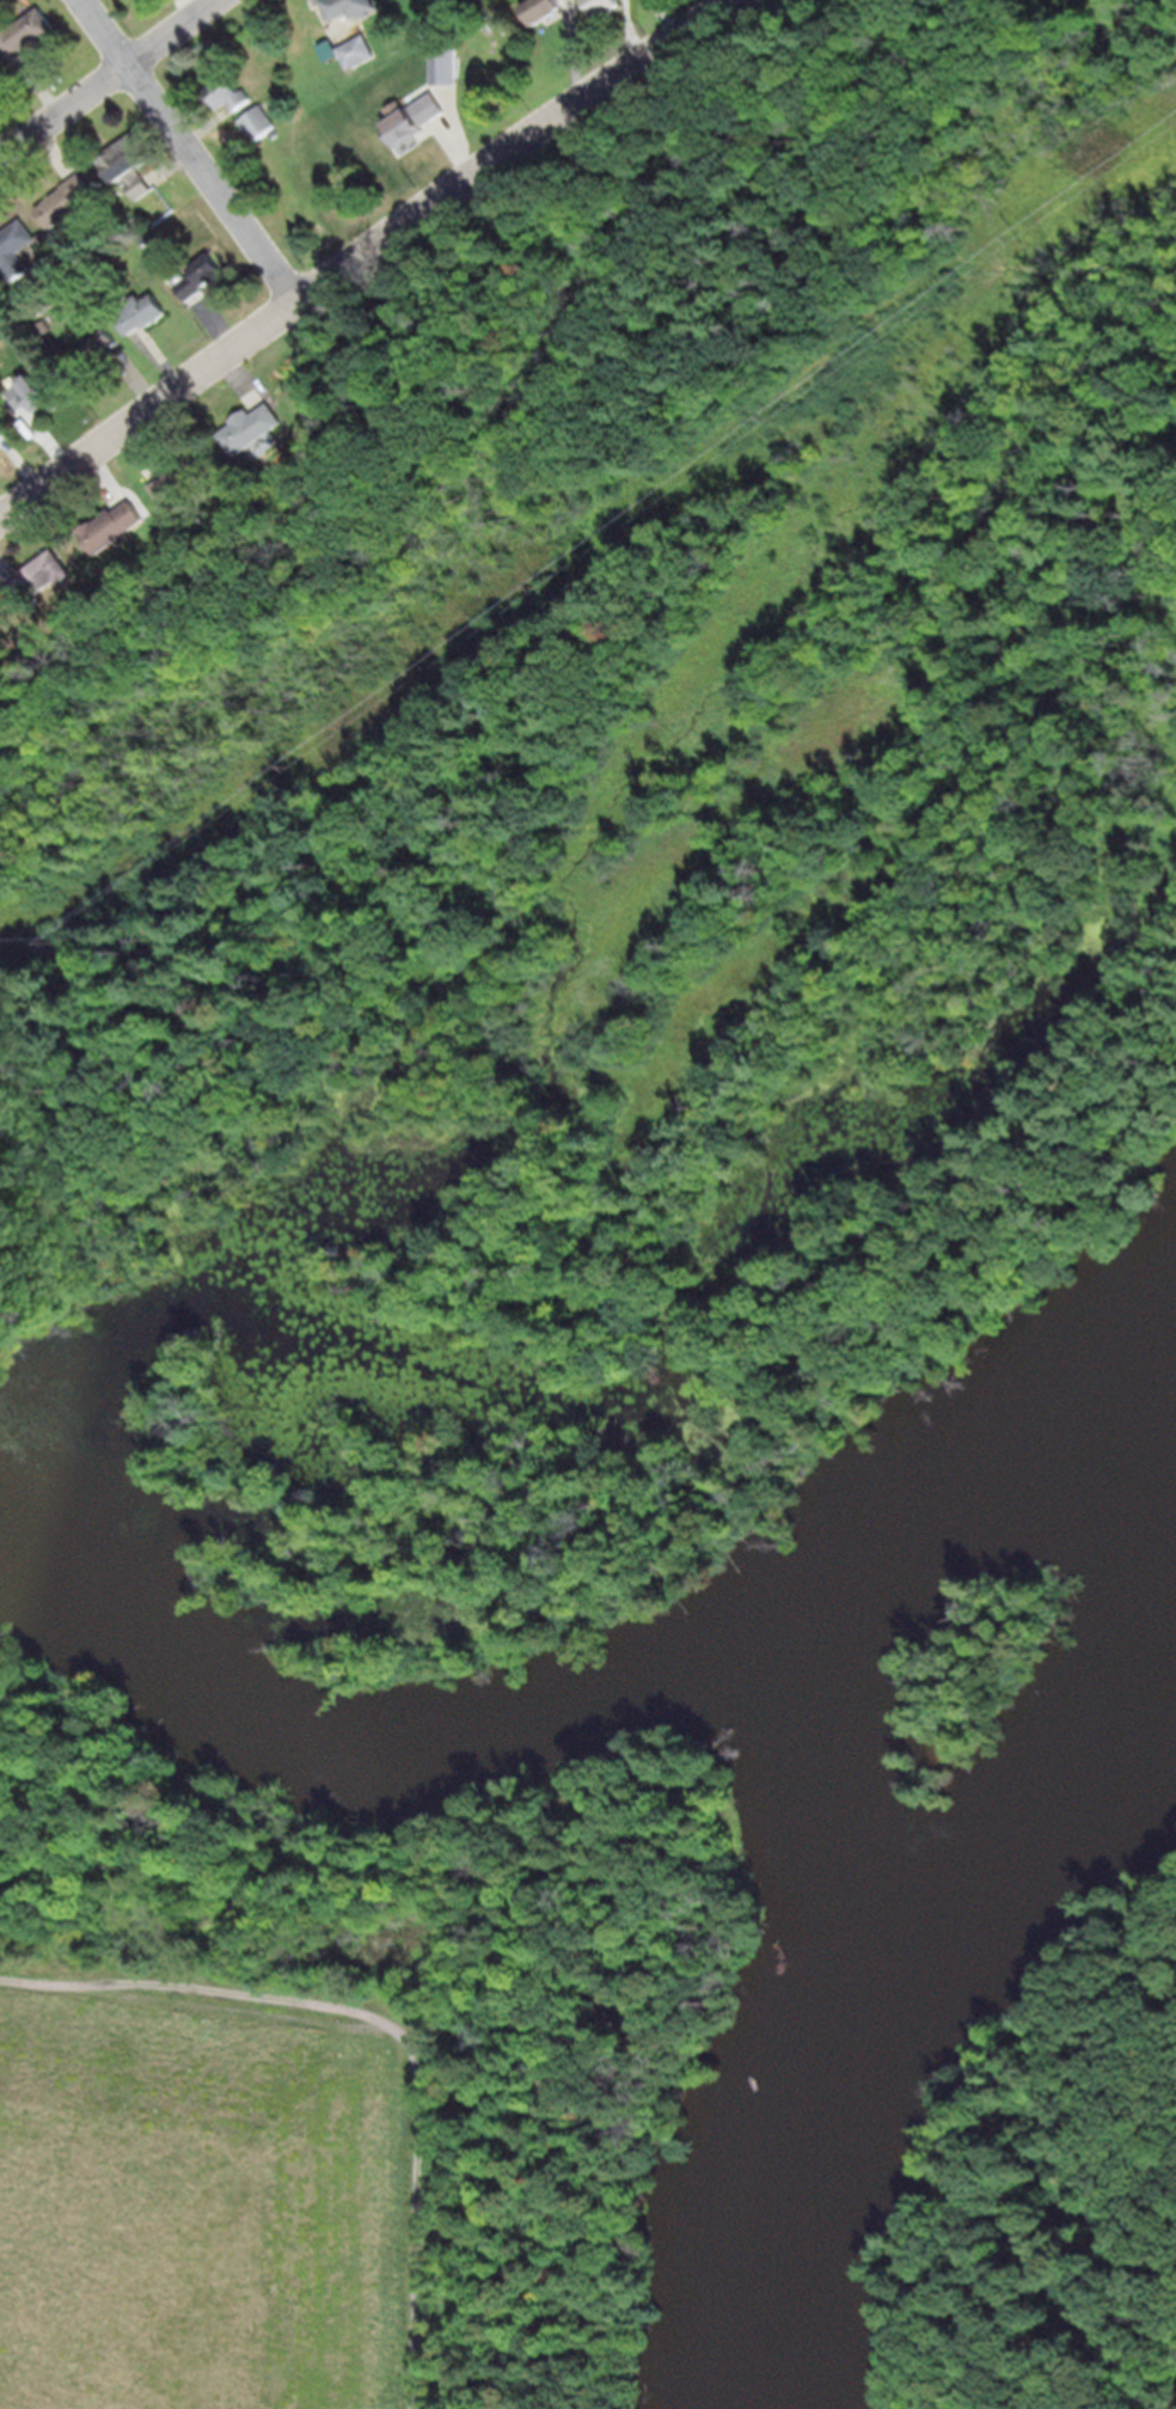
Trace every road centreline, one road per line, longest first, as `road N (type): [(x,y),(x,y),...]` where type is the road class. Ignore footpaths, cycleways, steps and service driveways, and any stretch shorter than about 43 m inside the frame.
road 1 (residential): [(0,514),(546,126),(737,0)]
road 2 (residential): [(298,302),(86,0)]
road 3 (residential): [(0,162),(222,0)]

